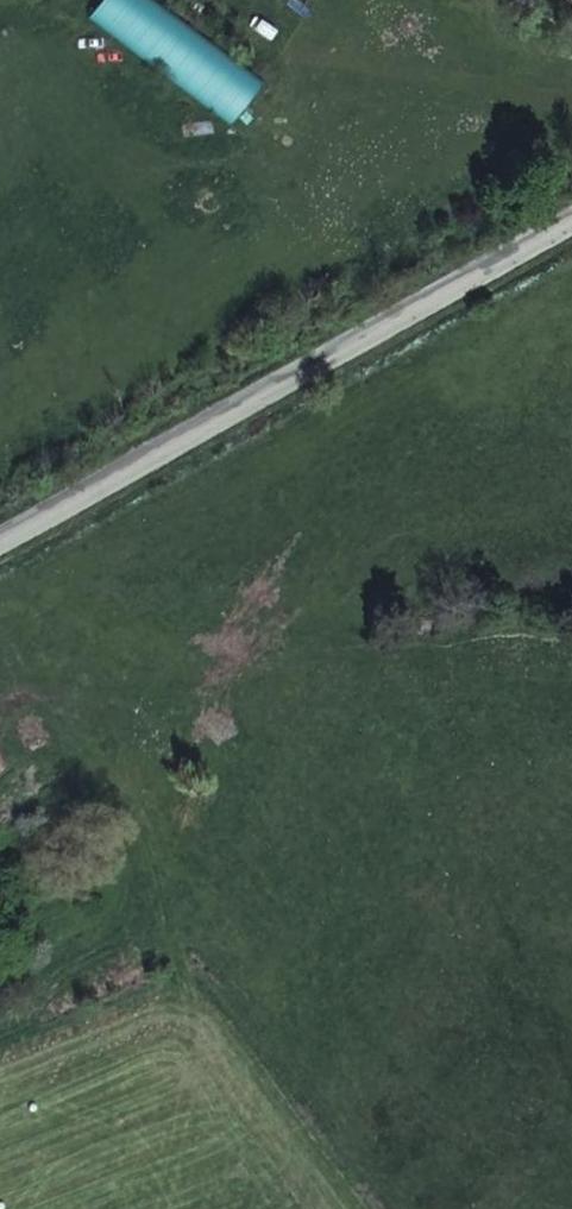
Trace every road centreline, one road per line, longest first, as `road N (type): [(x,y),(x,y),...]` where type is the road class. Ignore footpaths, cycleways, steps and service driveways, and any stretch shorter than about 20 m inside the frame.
road 1 (unclassified): [(0,532),(571,217)]

